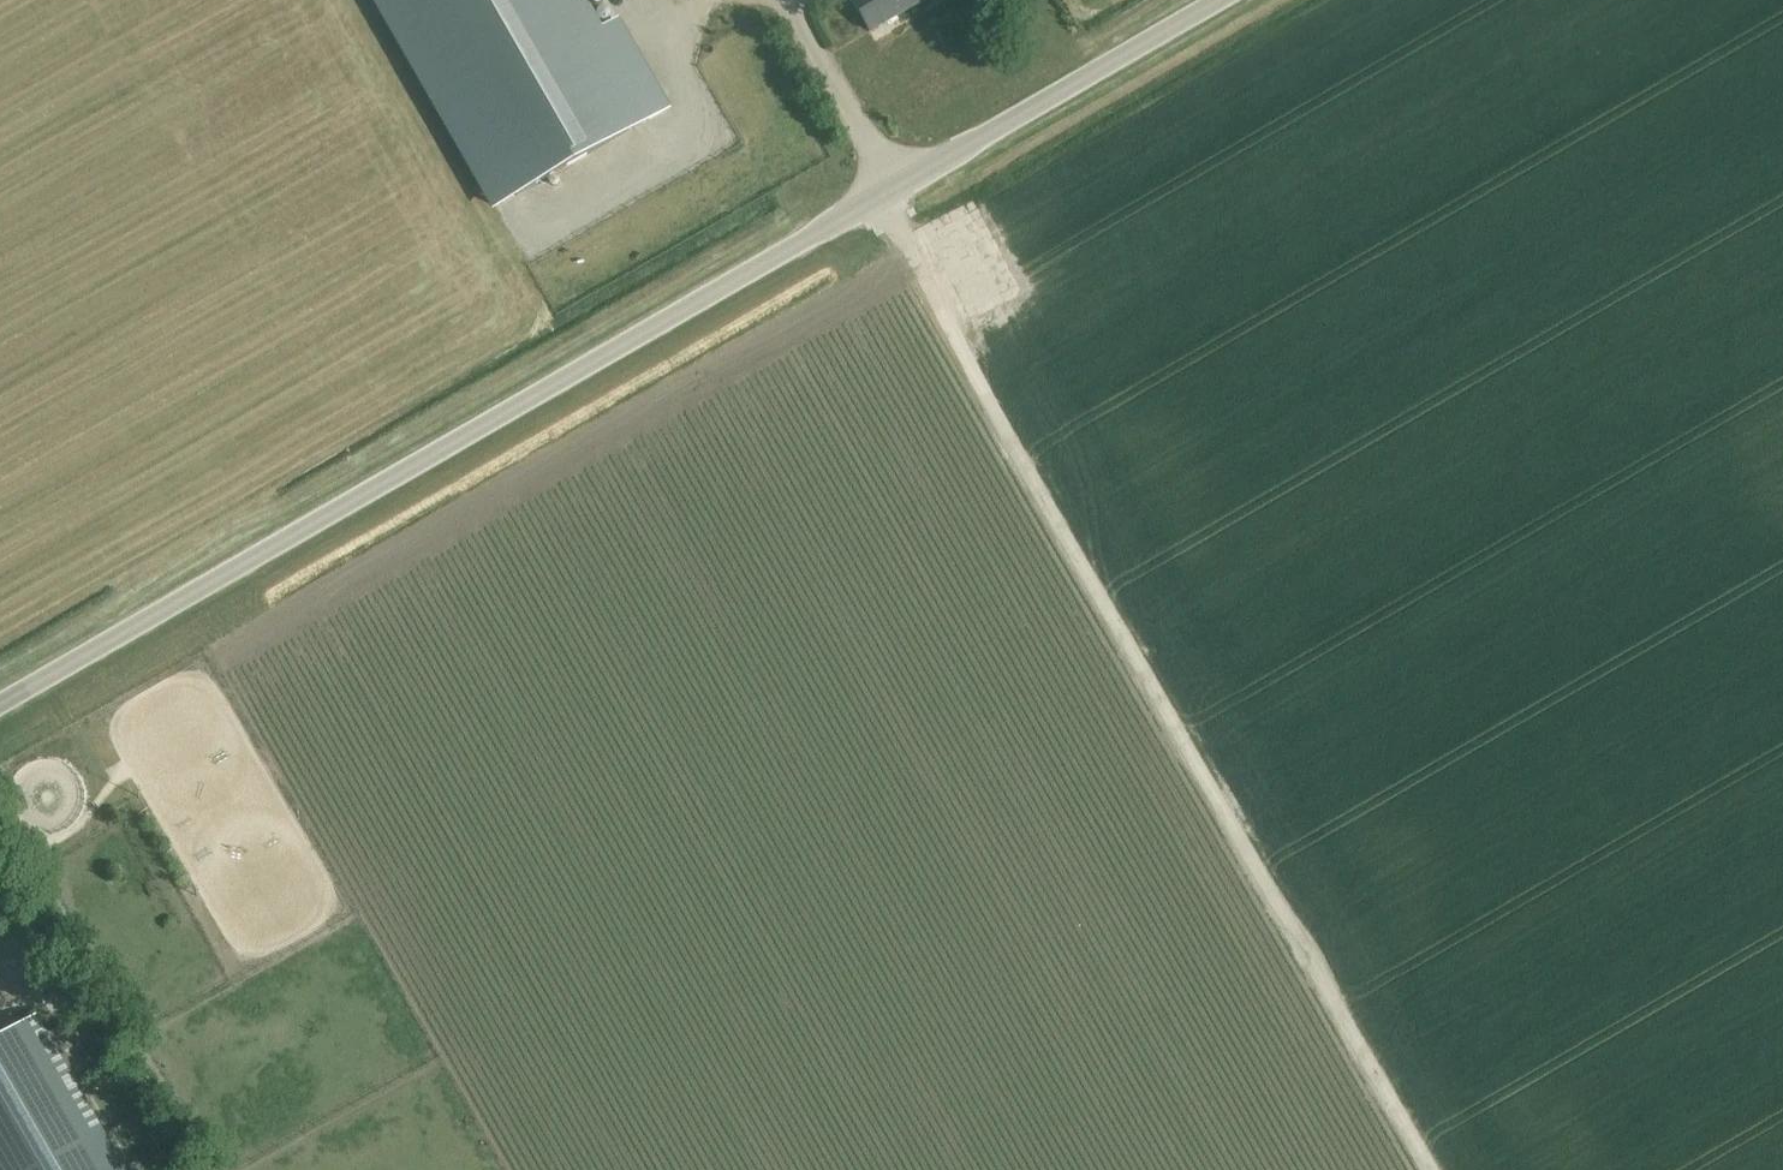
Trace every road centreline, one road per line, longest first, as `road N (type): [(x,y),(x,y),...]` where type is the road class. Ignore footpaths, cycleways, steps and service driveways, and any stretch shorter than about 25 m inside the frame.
road 1 (unclassified): [(0,708),(1227,0)]
road 2 (track): [(1414,1169),(916,311),(873,204)]

